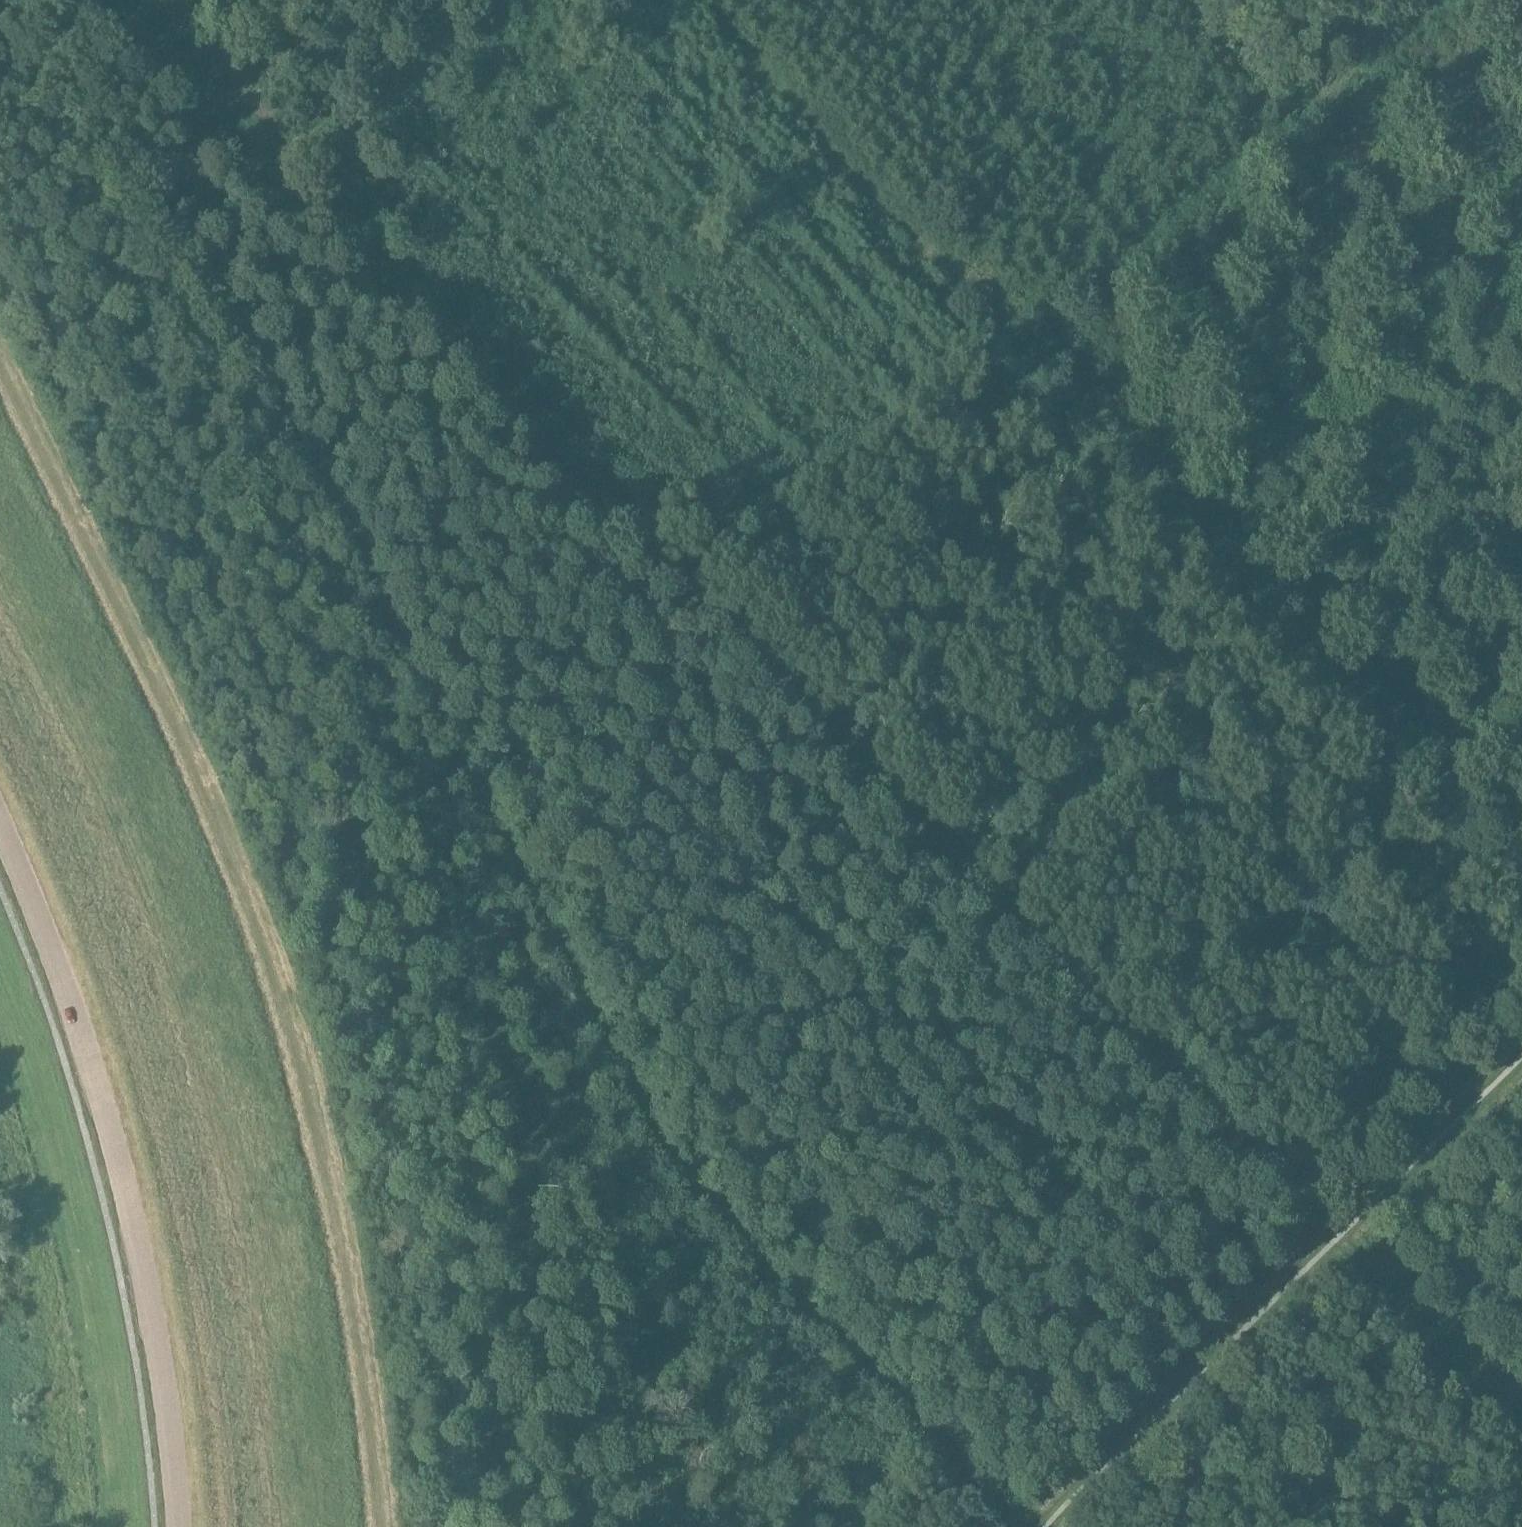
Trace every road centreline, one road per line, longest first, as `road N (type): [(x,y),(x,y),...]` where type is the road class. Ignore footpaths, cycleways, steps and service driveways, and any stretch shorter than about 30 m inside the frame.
road 1 (tertiary): [(181,1526),(151,1292),(109,1117),(0,818)]

